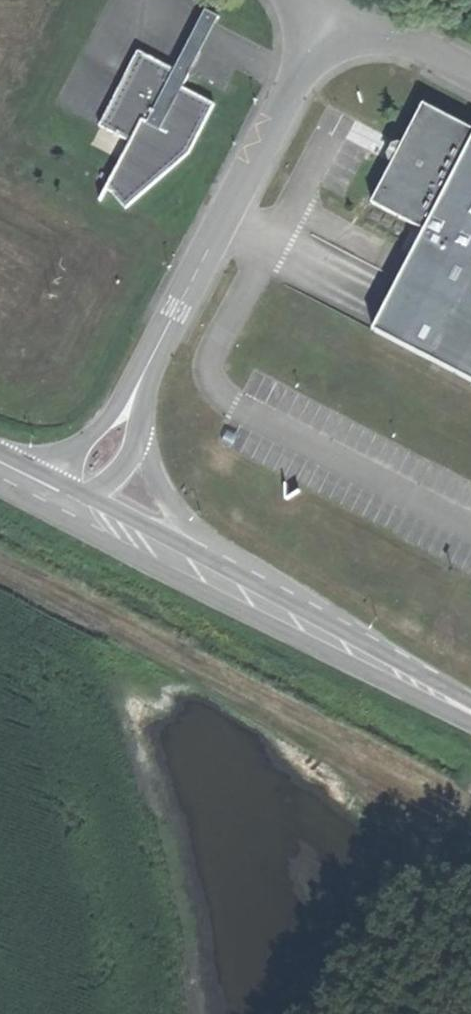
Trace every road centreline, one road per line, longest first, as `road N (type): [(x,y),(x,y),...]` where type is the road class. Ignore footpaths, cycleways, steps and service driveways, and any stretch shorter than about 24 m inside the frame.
road 1 (unclassified): [(143,383),(339,6)]
road 2 (unclassified): [(350,644),(316,599),(181,512),(141,422)]
road 3 (secondary): [(76,505),(350,644)]
road 4 (unclassified): [(339,6),(470,74)]
road 5 (unclassified): [(143,383),(80,454),(76,505)]
road 6 (secondary): [(350,644),(470,706)]

